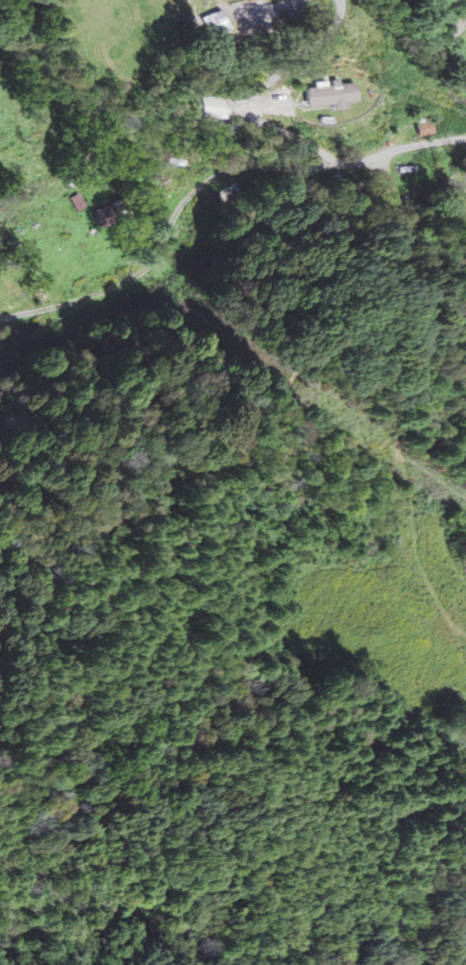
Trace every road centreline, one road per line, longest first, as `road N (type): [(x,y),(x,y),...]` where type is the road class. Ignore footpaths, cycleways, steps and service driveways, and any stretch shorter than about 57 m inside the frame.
road 1 (track): [(23,614),(61,564),(151,492),(242,452),(311,353),(343,333),(370,351),(392,418),(398,538),(420,581),(465,636)]
road 2 (residential): [(0,319),(133,278),(158,254),(194,189),(224,171),(324,167),(465,139)]

